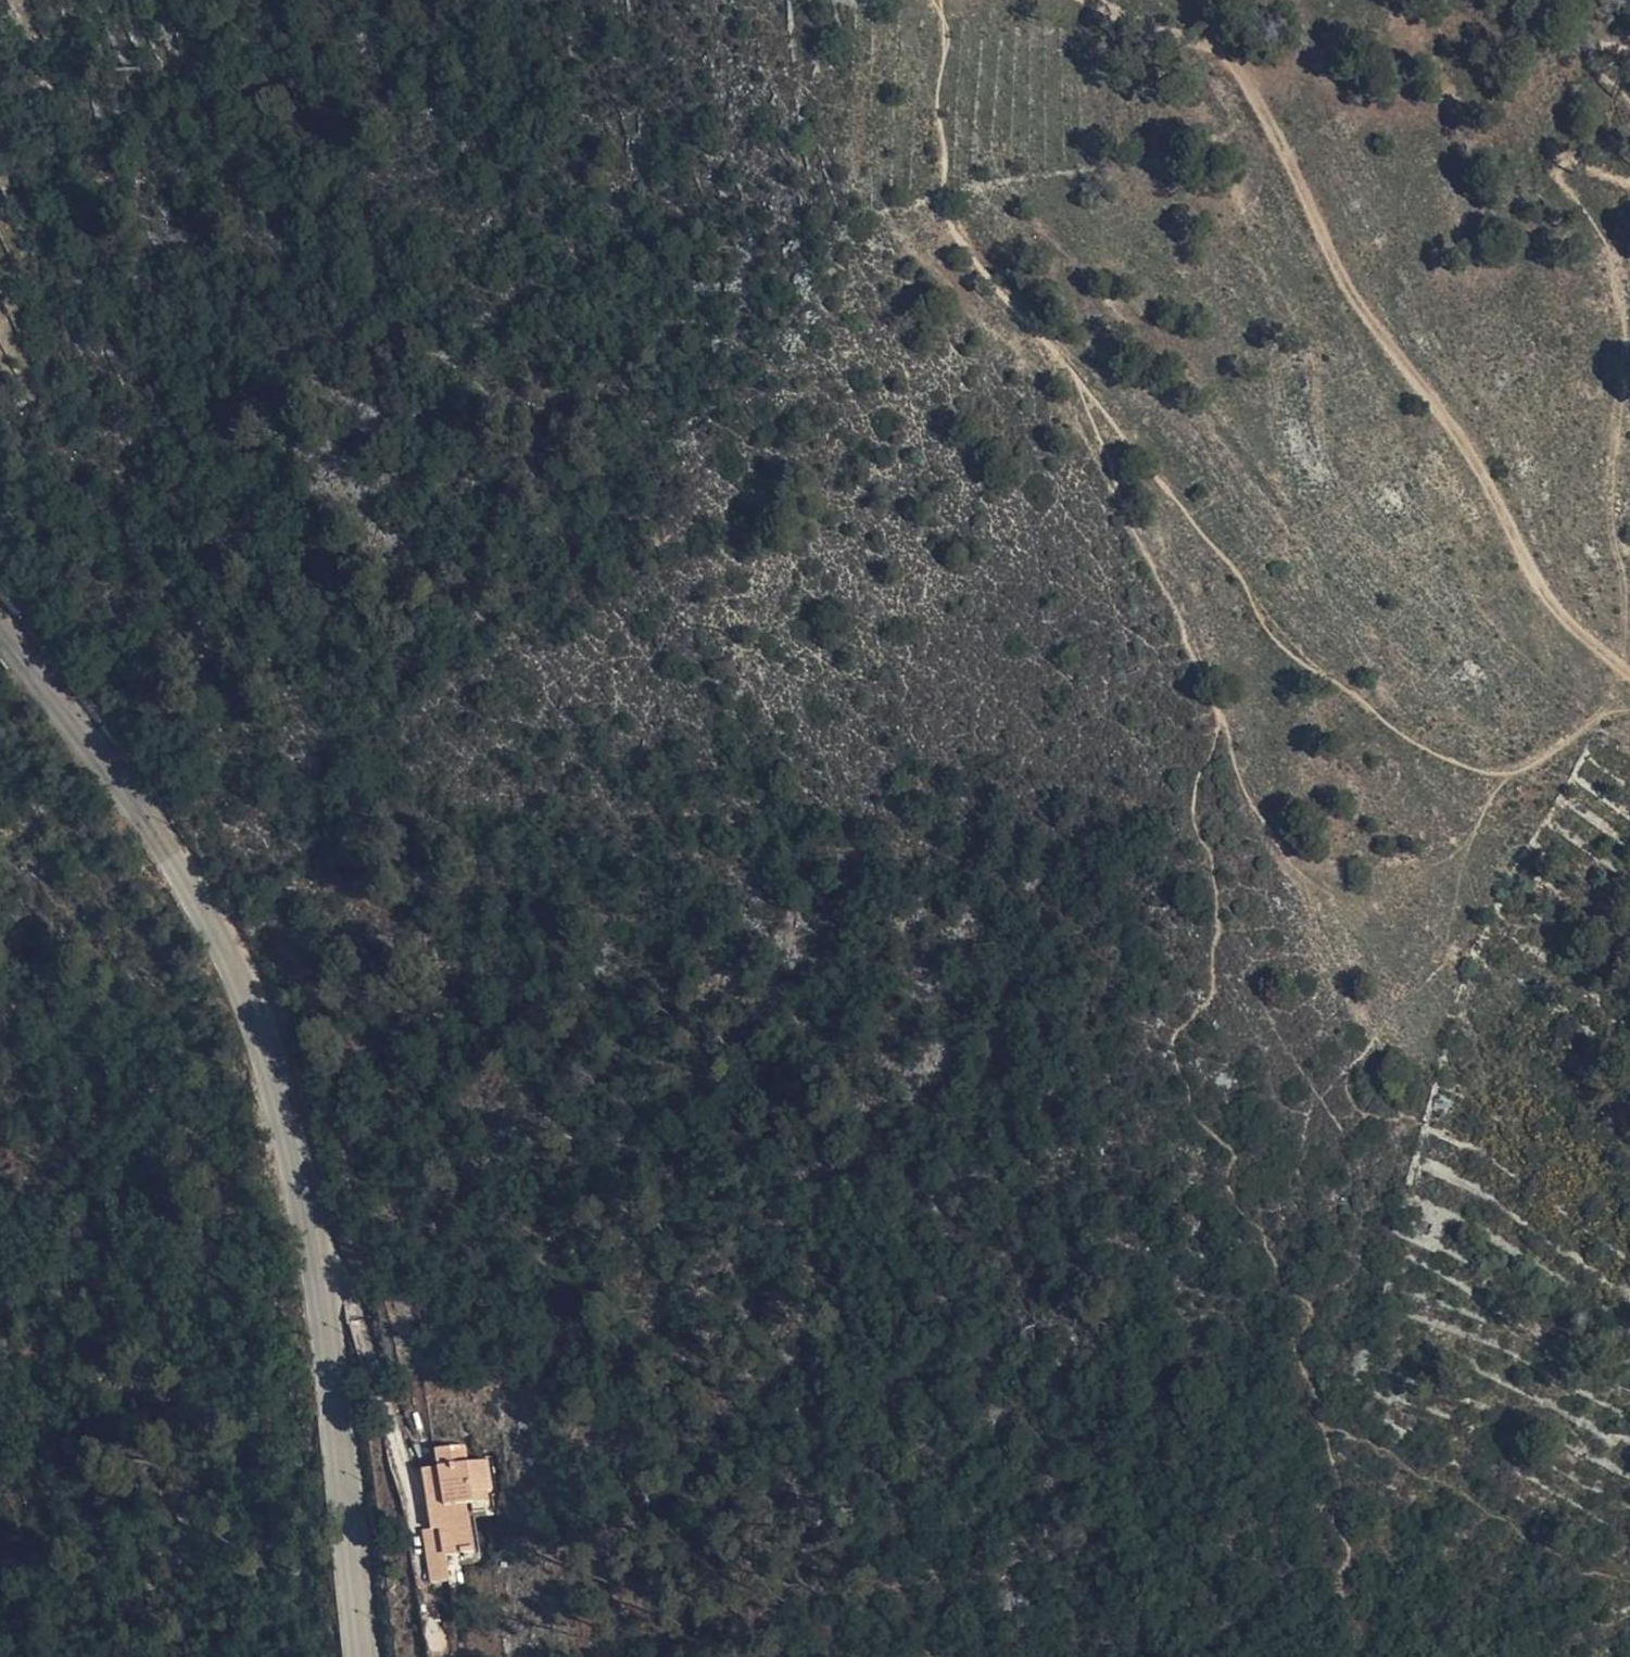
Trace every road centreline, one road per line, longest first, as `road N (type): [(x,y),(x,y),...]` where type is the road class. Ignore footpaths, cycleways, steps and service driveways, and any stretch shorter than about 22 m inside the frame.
road 1 (tertiary): [(0,624),(195,887),(267,1046),(316,1254),(361,1656)]
road 2 (track): [(1629,674),(1549,599),(1481,462),(1346,281),(1248,78),(1225,53),(1096,0)]

